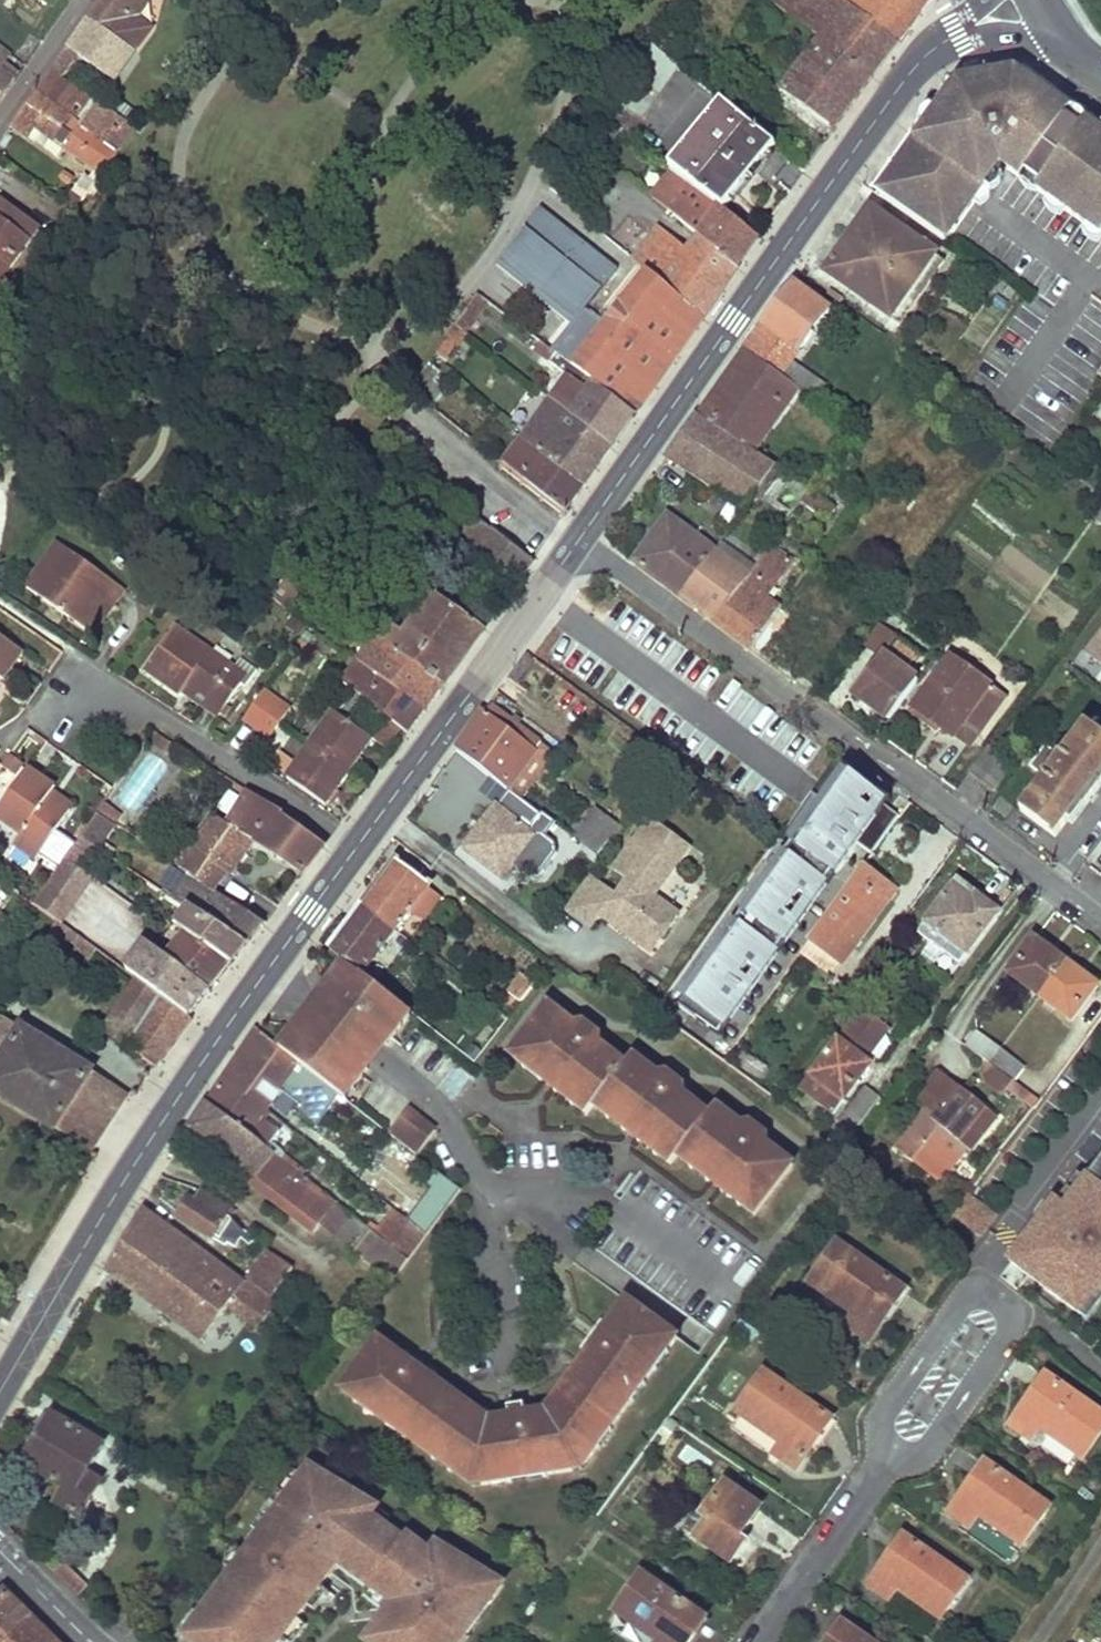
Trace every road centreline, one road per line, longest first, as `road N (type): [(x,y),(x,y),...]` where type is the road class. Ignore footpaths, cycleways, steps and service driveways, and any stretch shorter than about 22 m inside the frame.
road 1 (residential): [(575,548),(1100,924)]
road 2 (tertiary): [(0,1388),(148,1144),(354,851)]
road 3 (tertiary): [(575,548),(935,45)]
road 4 (residential): [(881,1469),(915,1457),(934,1440),(1010,1333),(1009,1307),(994,1296),(960,1302),(892,1403),(882,1432)]
road 5 (tertiary): [(354,851),(575,548)]
road 6 (residential): [(84,695),(159,716),(354,851)]
road 7 (residential): [(881,1469),(760,1641)]
road 8 (residential): [(89,0),(0,123)]
road 9 (tertiary): [(0,1555),(92,1641)]
road 10 (tertiary): [(935,45),(1059,36)]

